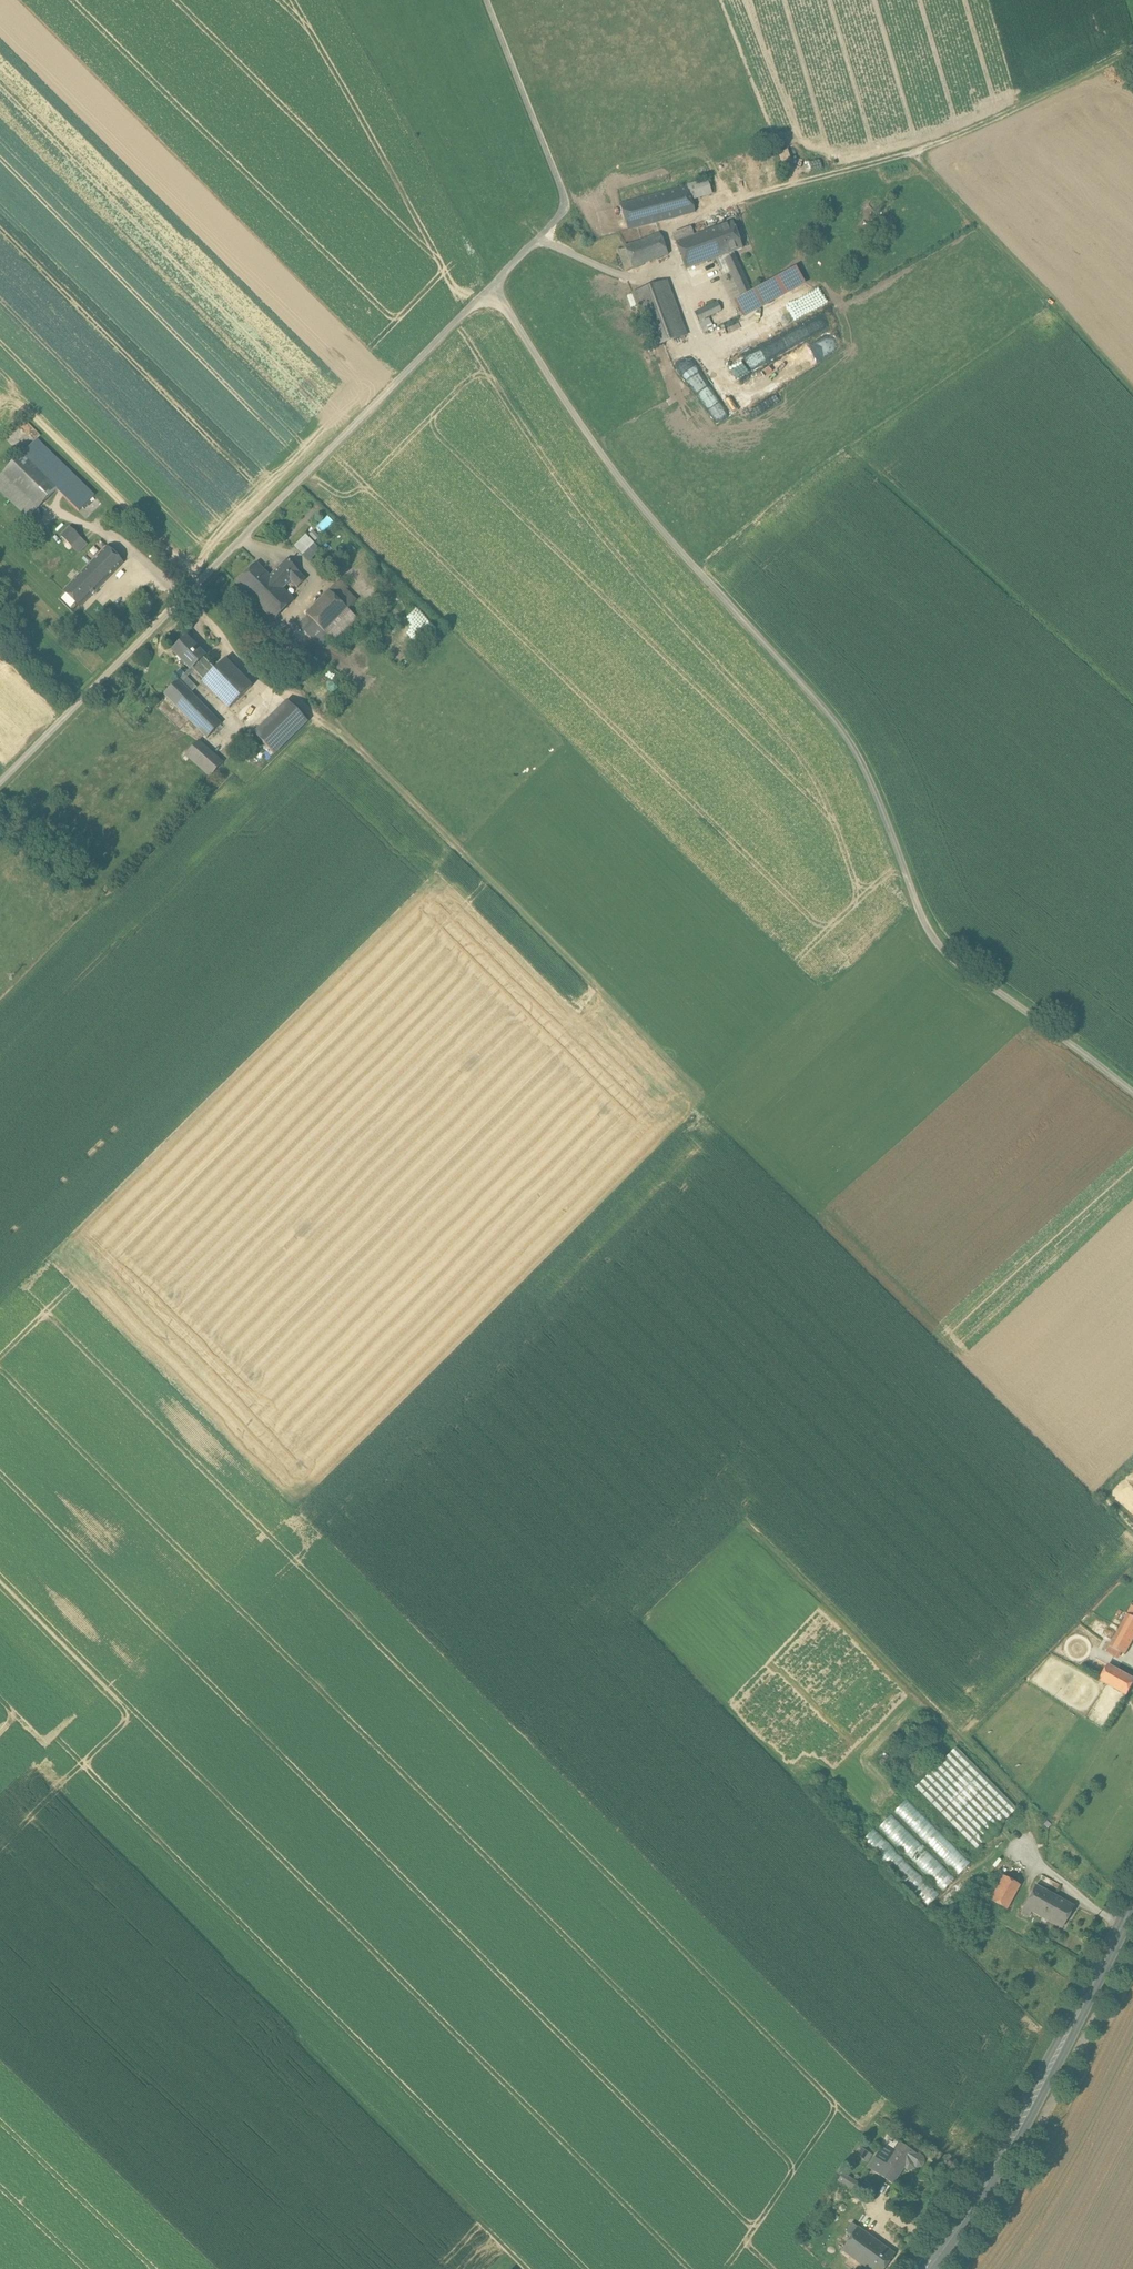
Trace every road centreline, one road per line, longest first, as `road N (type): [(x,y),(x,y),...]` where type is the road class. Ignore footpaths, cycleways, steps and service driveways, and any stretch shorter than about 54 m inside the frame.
road 1 (track): [(1132,1084),(940,939),(853,738),(621,473),(496,285),(566,203),(486,0)]
road 2 (unclassified): [(0,783),(496,285)]
road 3 (track): [(727,204),(915,153),(1132,57)]
road 4 (primary): [(1132,1903),(1013,2138),(930,2268)]
road 5 (track): [(1132,395),(915,153)]
road 6 (track): [(186,596),(110,536),(55,512)]
road 7 (track): [(542,236),(619,275),(677,277)]

